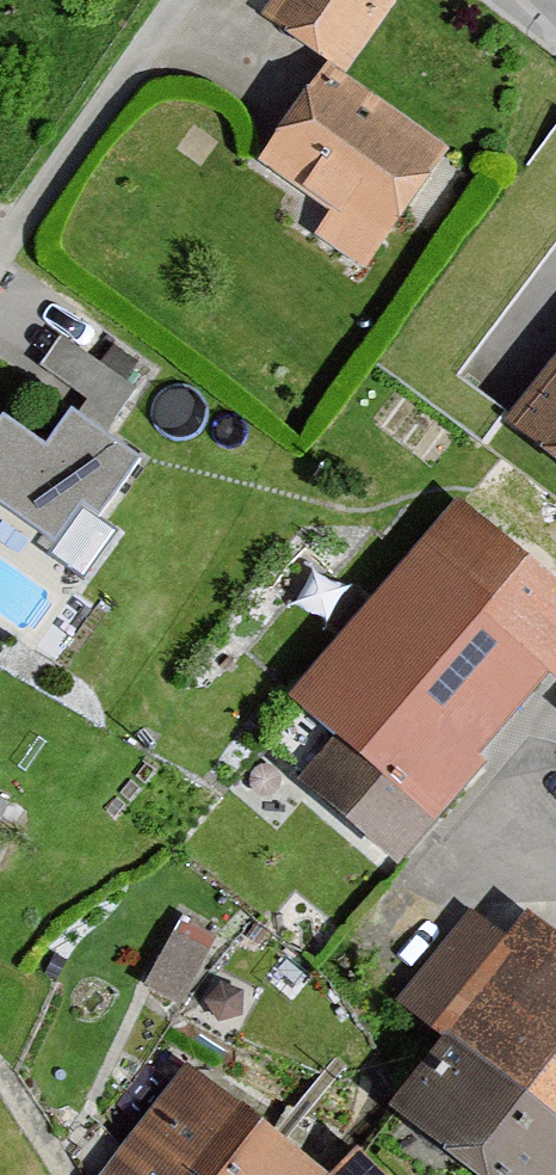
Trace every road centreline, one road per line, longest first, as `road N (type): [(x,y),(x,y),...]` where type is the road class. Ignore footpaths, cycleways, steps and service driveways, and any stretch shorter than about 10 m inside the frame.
road 1 (residential): [(0,249),(174,0)]

